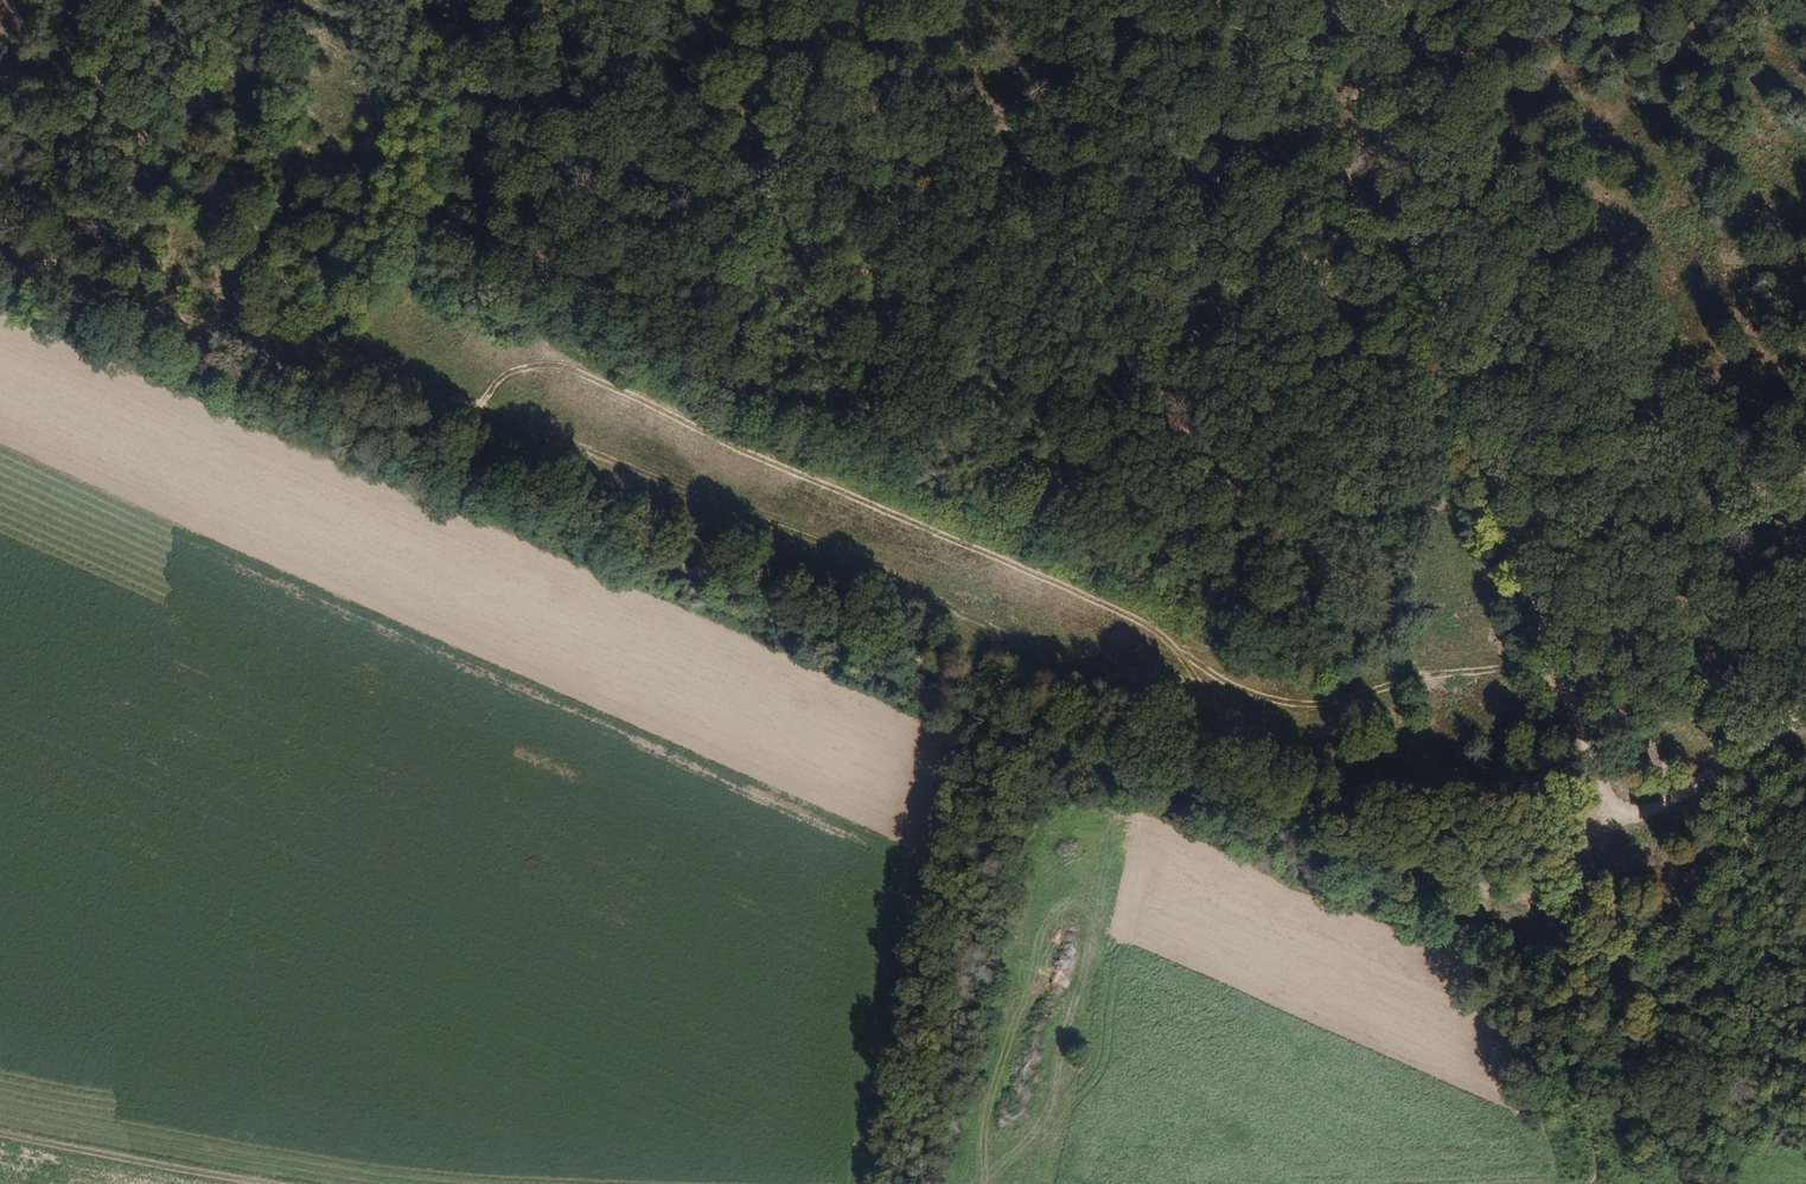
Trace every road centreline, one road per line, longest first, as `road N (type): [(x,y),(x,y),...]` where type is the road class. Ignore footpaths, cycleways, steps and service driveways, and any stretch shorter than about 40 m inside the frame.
road 1 (track): [(1805,745),(1718,790),(1625,804),(1560,660),(1460,670)]
road 2 (track): [(1625,804),(1493,964)]

